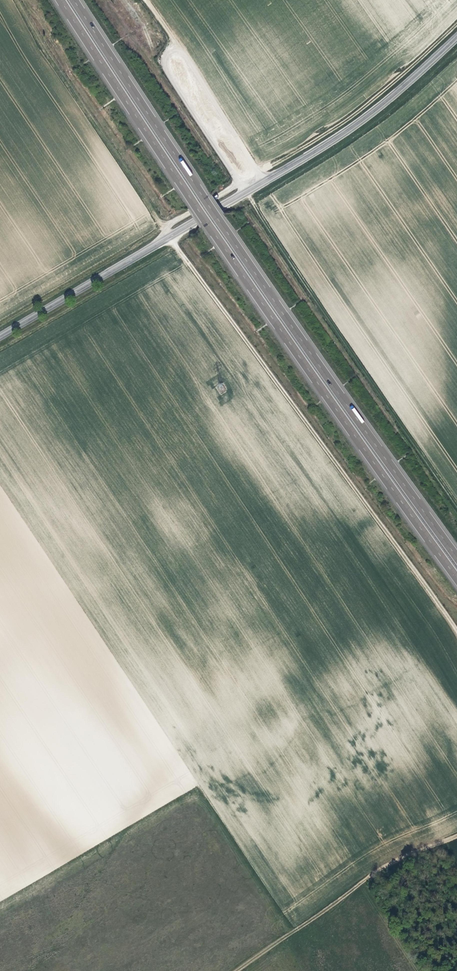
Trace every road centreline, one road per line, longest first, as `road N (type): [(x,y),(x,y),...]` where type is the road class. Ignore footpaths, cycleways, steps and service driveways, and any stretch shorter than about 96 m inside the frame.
road 1 (track): [(16,0),(169,237),(456,636)]
road 2 (motorway): [(64,0),(219,242),(456,574)]
road 3 (motorway): [(456,553),(230,234),(78,0)]
road 4 (secondary): [(0,336),(361,123),(456,38)]
road 5 (track): [(239,184),(456,505)]
road 6 (track): [(239,184),(0,323)]
road 7 (track): [(456,22),(349,117),(239,184)]
road 8 (track): [(258,173),(145,0)]

